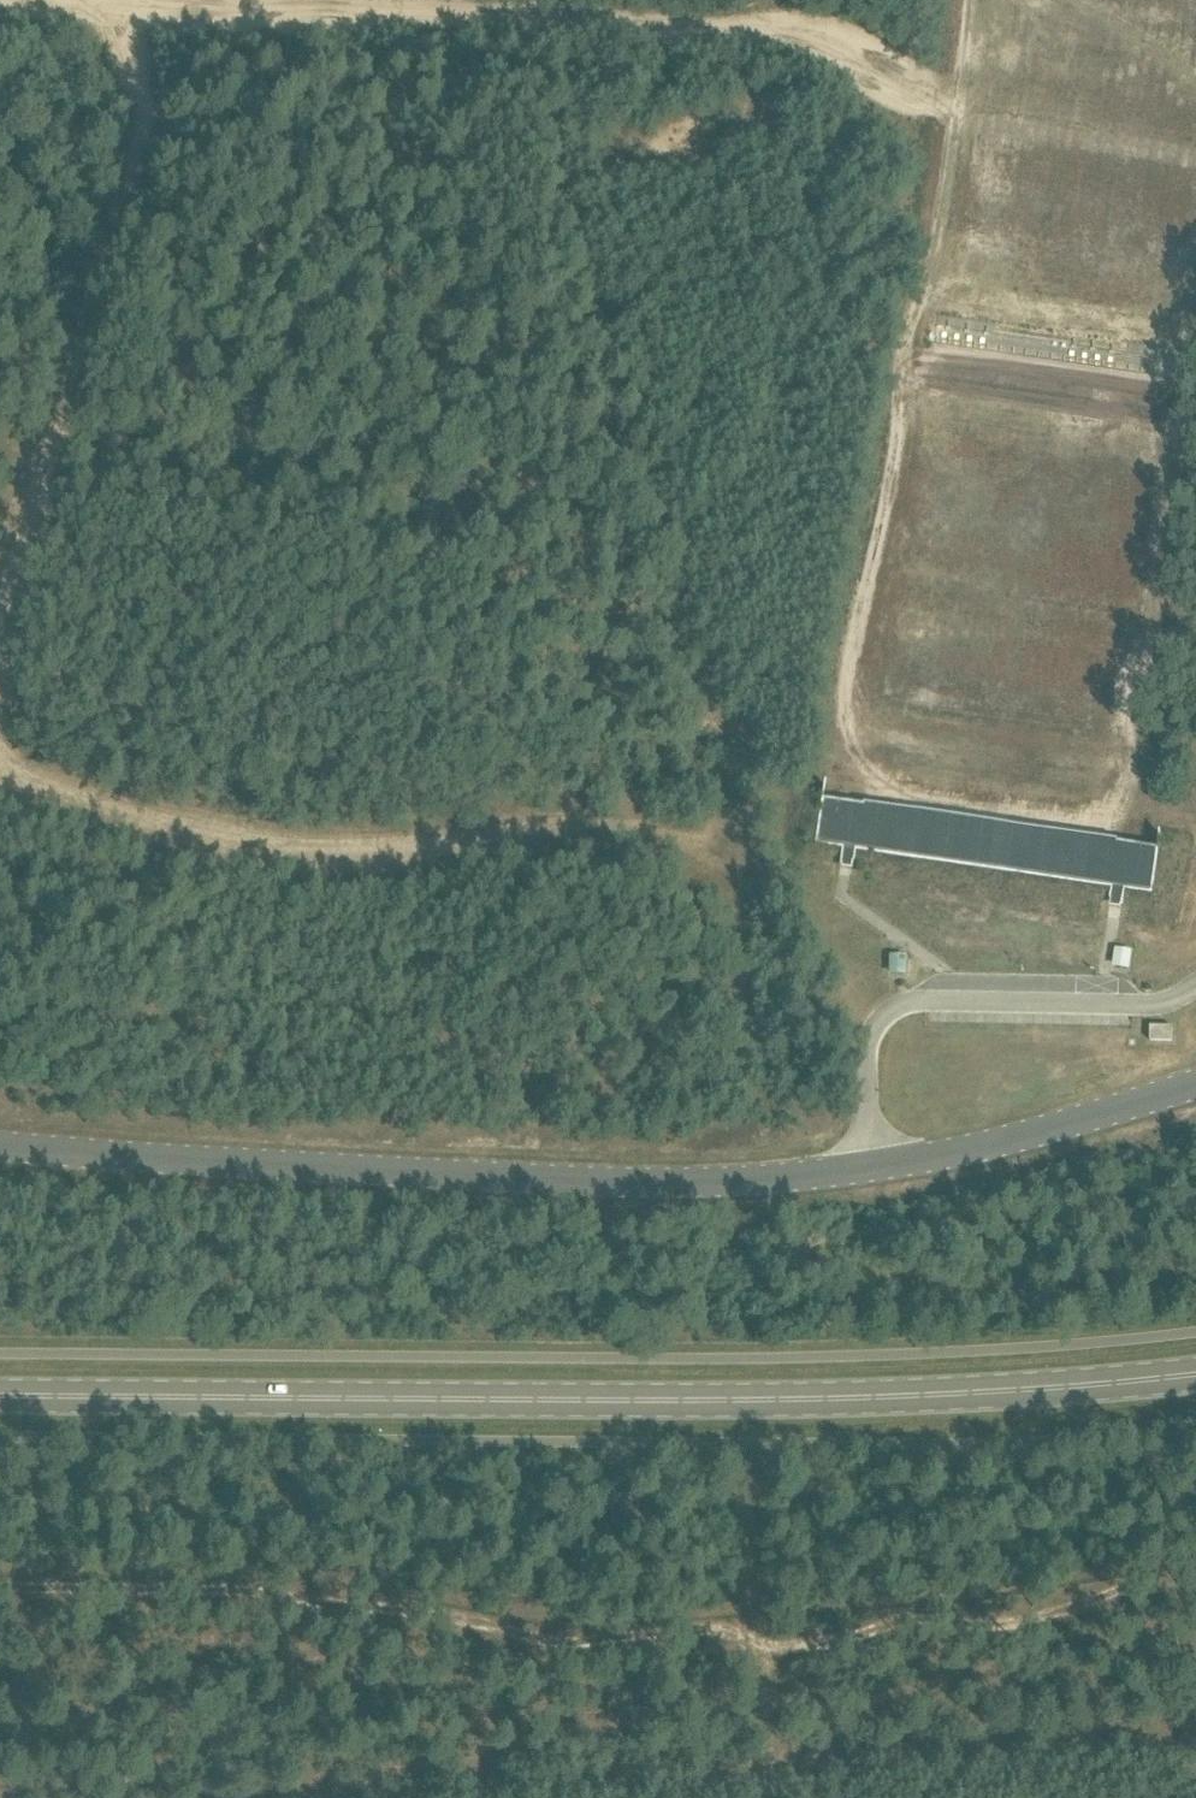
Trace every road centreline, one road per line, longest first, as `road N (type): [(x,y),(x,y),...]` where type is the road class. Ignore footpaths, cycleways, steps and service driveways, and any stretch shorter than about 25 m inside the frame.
road 1 (track): [(1195,1578),(1092,1599),(1025,1625),(975,1631),(903,1619),(756,1639),(440,1616),(266,1587),(0,1585)]
road 2 (primary): [(0,1394),(750,1400),(952,1395),(1195,1371)]
road 3 (track): [(131,0),(521,11),(765,34),(822,43),(943,103)]
road 4 (track): [(0,779),(254,839),(350,852),(593,825),(708,852)]
road 5 (track): [(116,0),(141,108),(138,152),(86,299),(0,657)]
road 6 (track): [(753,1557),(767,1797)]

